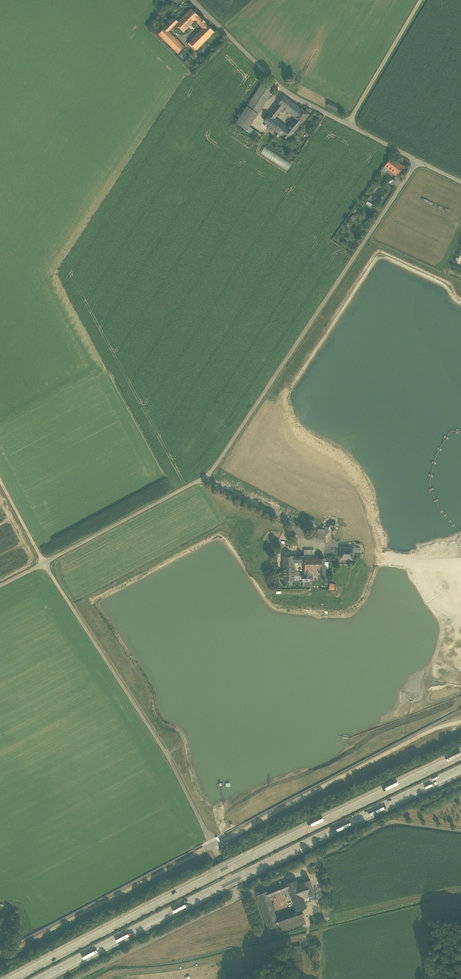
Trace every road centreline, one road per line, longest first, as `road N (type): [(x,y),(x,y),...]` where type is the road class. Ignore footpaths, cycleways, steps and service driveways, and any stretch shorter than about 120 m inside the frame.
road 1 (motorway): [(460,756),(14,978)]
road 2 (motorway): [(38,978),(460,769)]
road 3 (unclassified): [(239,897),(167,753),(44,563)]
road 4 (unclassified): [(201,480),(418,161)]
road 5 (unclassified): [(239,897),(390,822),(460,830)]
road 6 (unclassified): [(347,124),(287,94),(191,0)]
road 7 (unclassified): [(78,978),(239,897)]
road 8 (unclassified): [(44,563),(201,480)]
road 9 (unclassified): [(347,124),(420,0)]

